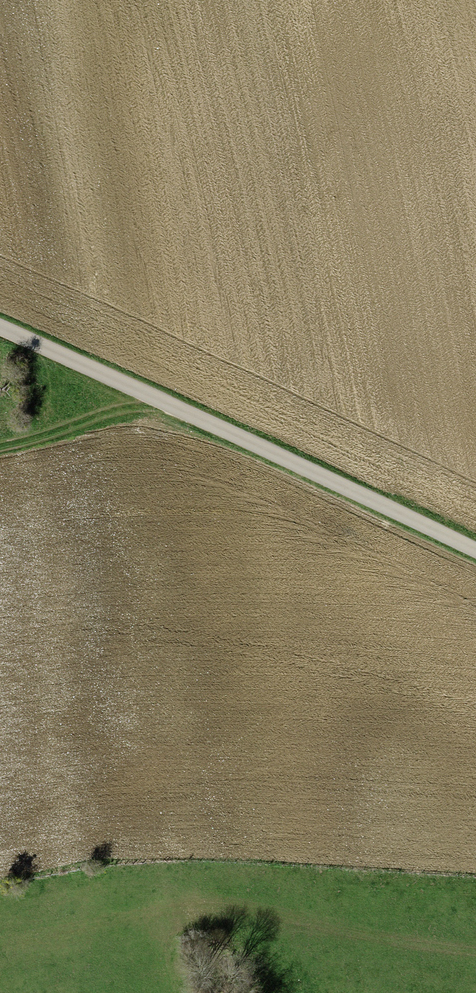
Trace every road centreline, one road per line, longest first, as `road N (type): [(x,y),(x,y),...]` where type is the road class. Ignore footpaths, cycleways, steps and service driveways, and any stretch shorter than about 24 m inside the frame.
road 1 (unclassified): [(475,557),(0,331)]
road 2 (track): [(0,943),(179,909),(475,950)]
road 3 (track): [(39,454),(145,438),(182,420)]

